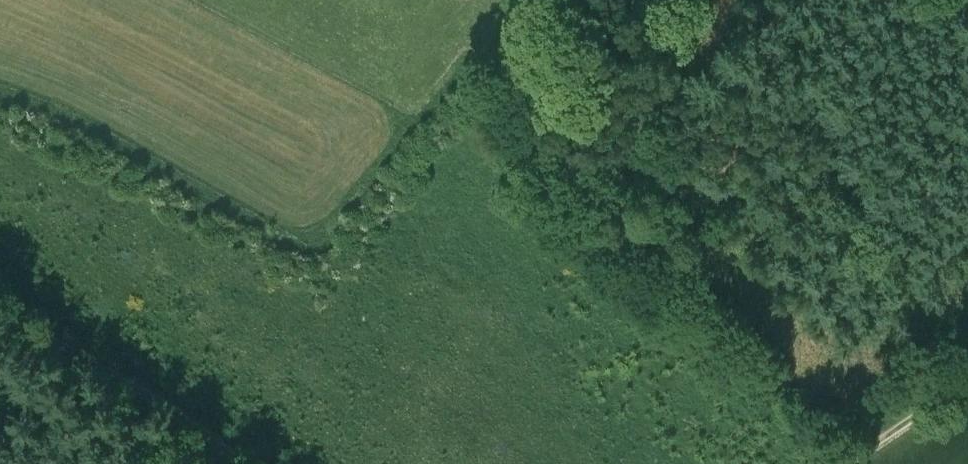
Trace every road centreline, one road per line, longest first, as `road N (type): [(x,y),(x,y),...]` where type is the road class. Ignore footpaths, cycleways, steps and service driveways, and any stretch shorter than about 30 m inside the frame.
road 1 (track): [(0,300),(234,463)]
road 2 (track): [(845,463),(967,377)]

